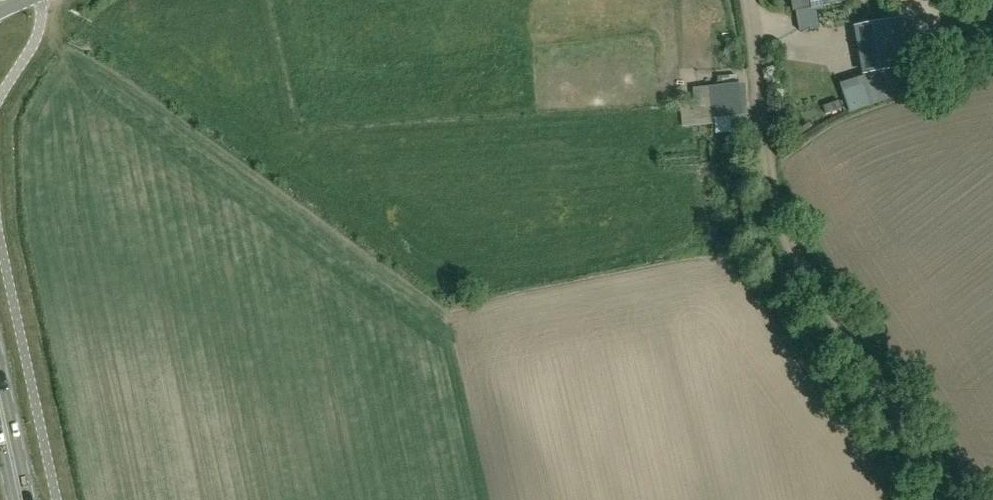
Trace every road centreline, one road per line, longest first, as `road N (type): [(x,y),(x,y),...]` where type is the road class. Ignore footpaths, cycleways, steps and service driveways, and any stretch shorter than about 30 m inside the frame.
road 1 (track): [(938,499),(784,228),(748,0)]

